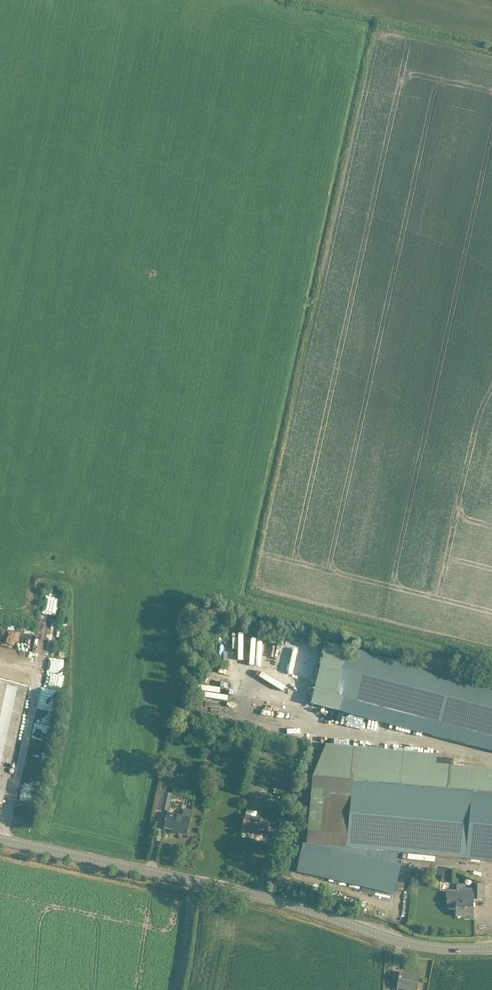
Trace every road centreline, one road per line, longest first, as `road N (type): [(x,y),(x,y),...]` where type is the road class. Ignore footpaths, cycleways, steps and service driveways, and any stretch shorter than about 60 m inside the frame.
road 1 (tertiary): [(193,881),(409,944),(491,948)]
road 2 (tertiary): [(0,840),(193,881)]

